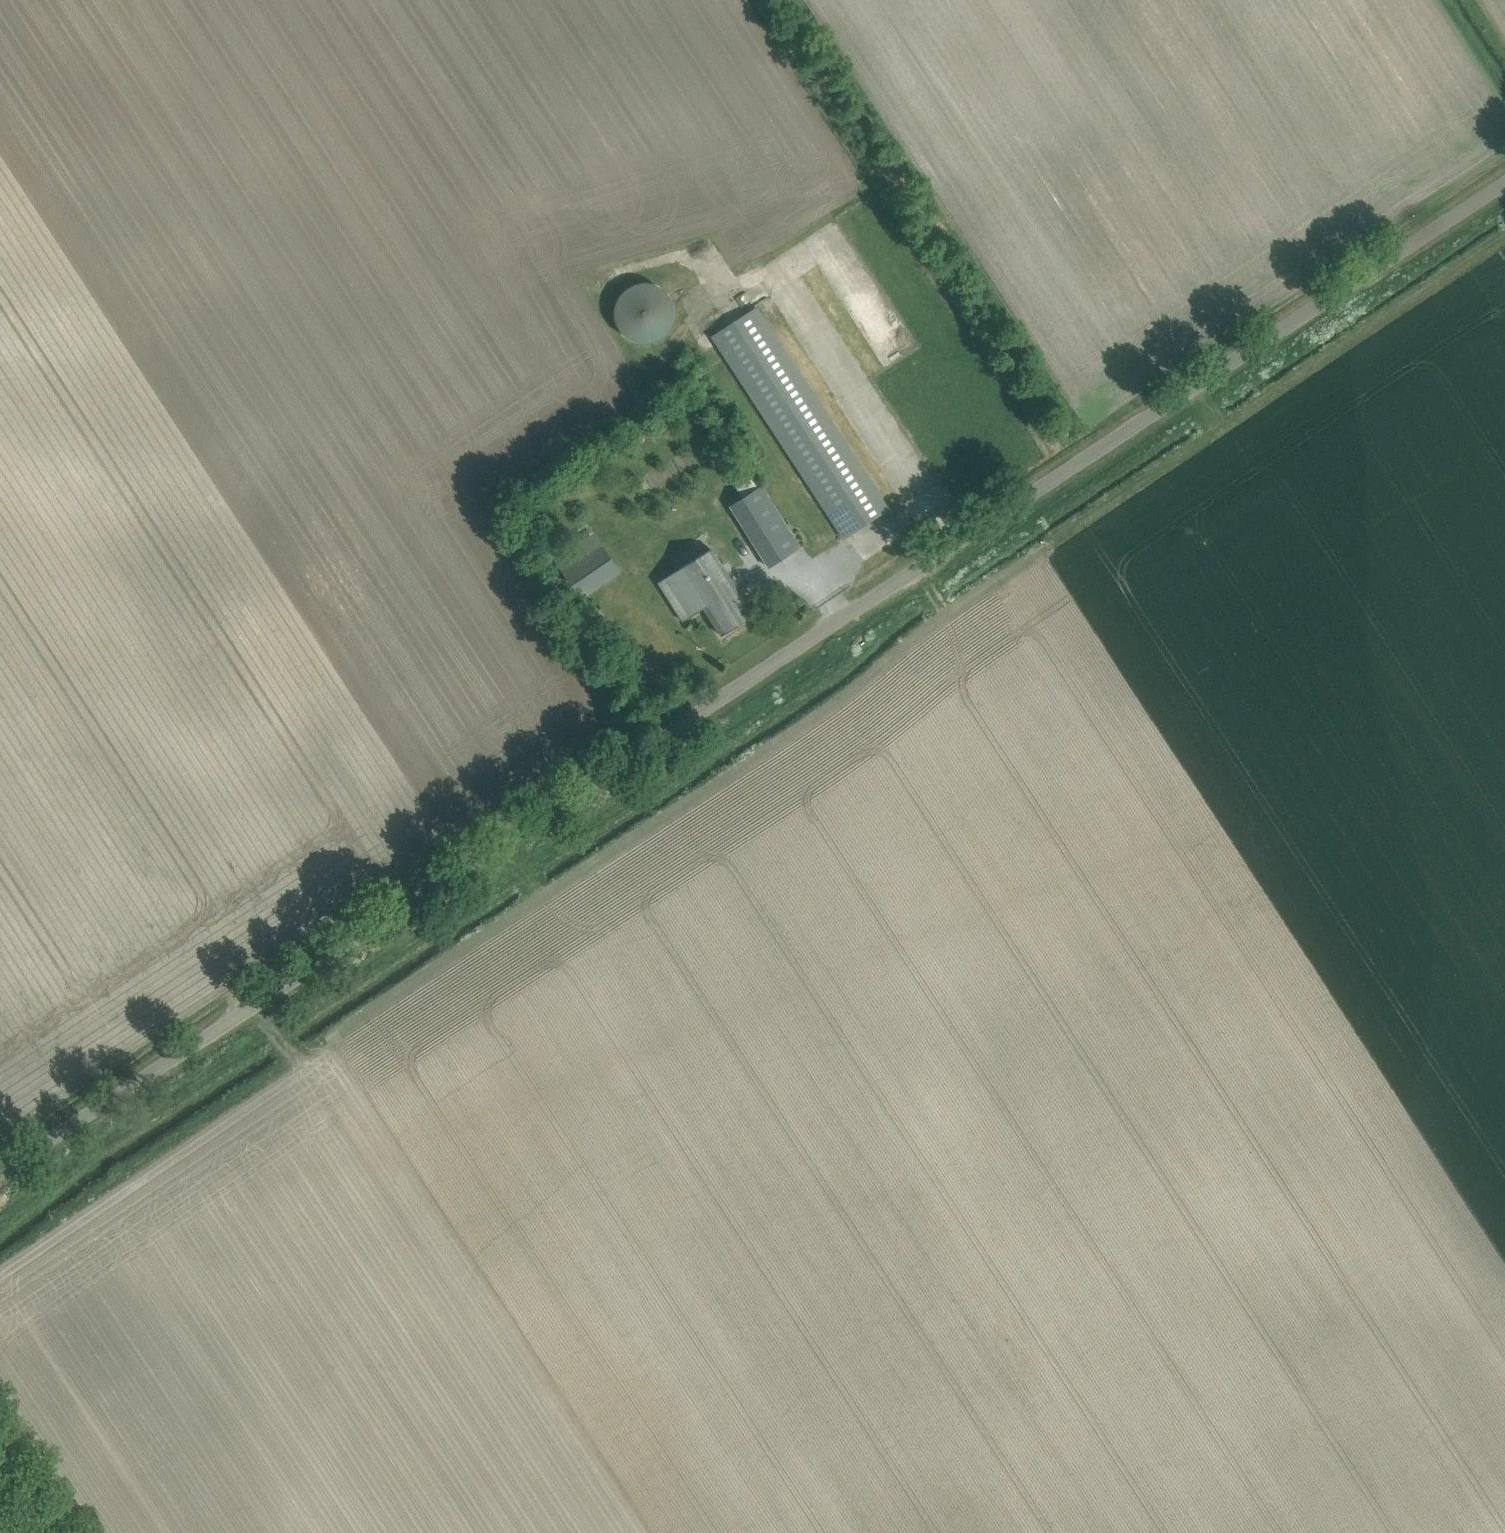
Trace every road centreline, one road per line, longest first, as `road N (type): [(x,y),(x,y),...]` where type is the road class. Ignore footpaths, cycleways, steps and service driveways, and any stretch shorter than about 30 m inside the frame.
road 1 (unclassified): [(0,1172),(1504,183)]

